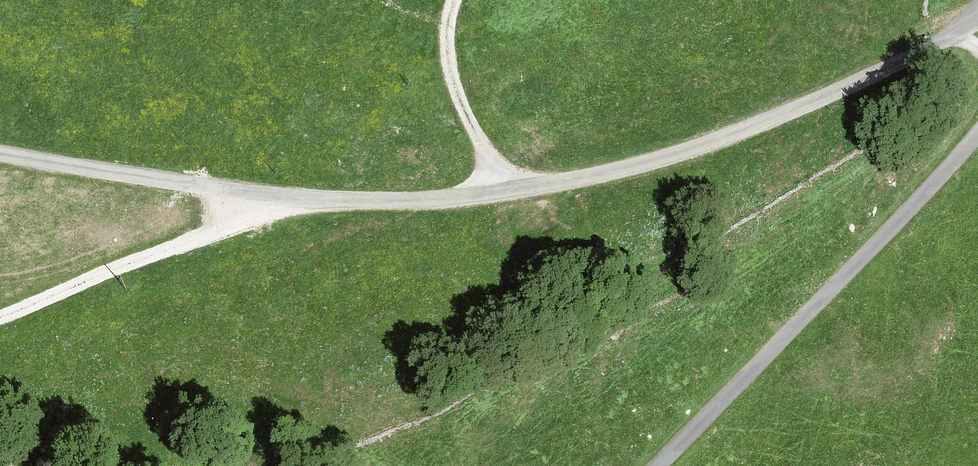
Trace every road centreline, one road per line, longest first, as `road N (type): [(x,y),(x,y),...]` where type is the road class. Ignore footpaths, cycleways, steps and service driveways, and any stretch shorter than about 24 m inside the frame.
road 1 (unclassified): [(952,34),(733,135),(506,194),(278,198),(0,152)]
road 2 (unclassified): [(977,134),(659,465)]
road 3 (track): [(278,198),(259,215),(0,317)]
road 4 (track): [(506,194),(450,68),(455,0)]

